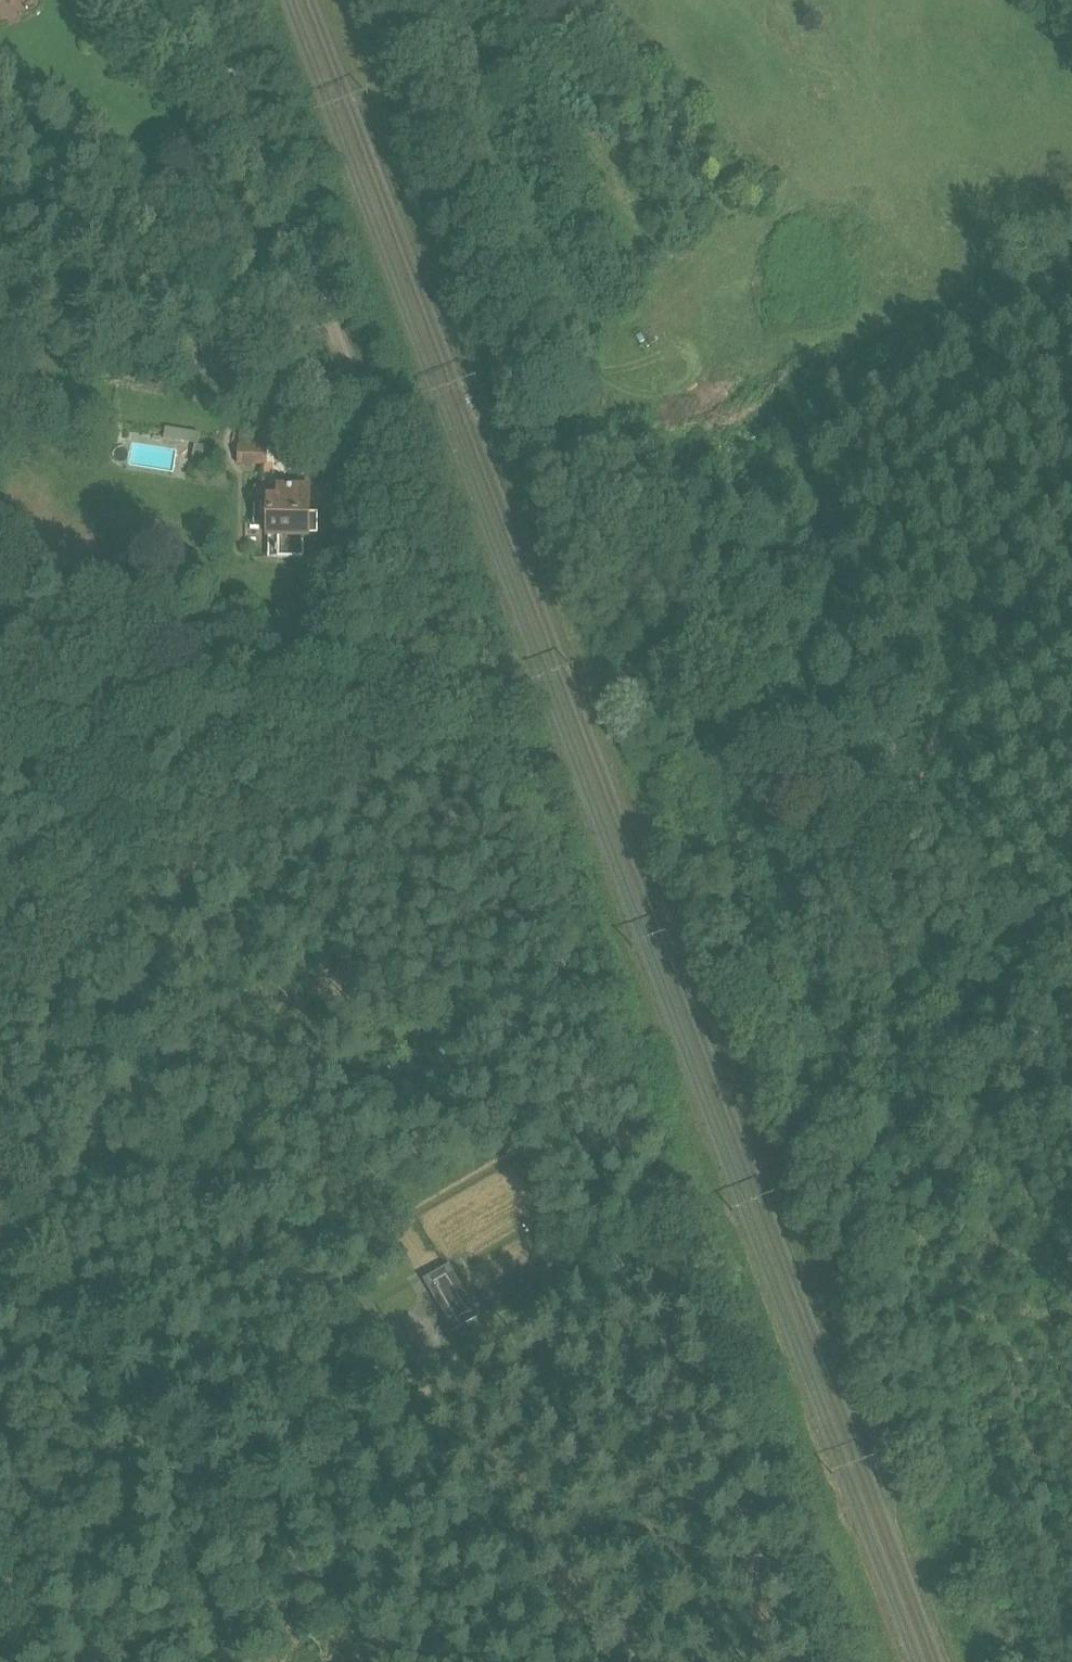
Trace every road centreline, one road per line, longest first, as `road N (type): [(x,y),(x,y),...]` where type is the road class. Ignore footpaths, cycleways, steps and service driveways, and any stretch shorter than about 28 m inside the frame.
road 1 (track): [(0,926),(398,1372)]
road 2 (track): [(406,632),(0,894)]
road 3 (track): [(0,110),(292,335),(350,361)]
road 4 (track): [(195,2),(350,361)]
road 5 (track): [(350,361),(409,541),(414,570),(406,632)]

